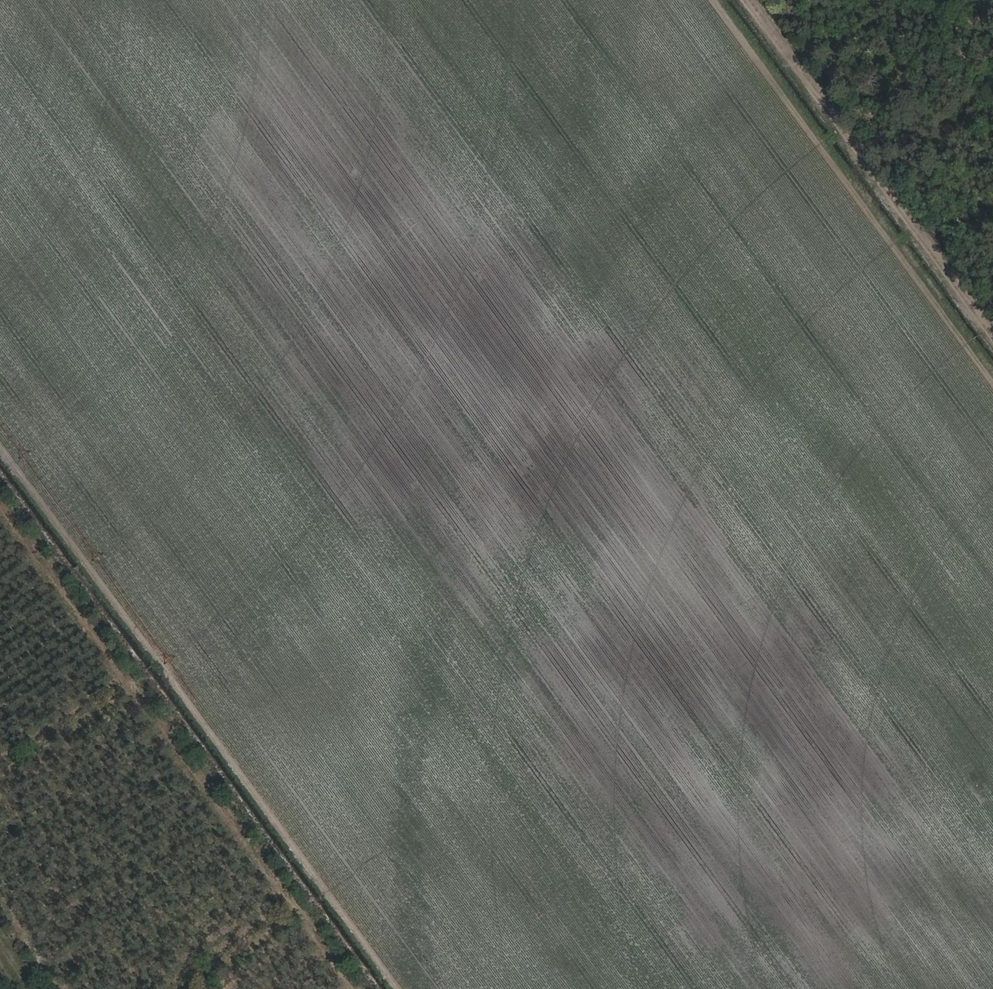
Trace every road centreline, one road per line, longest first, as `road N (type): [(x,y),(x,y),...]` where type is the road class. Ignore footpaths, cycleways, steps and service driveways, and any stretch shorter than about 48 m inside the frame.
road 1 (track): [(745,0),(992,334)]

